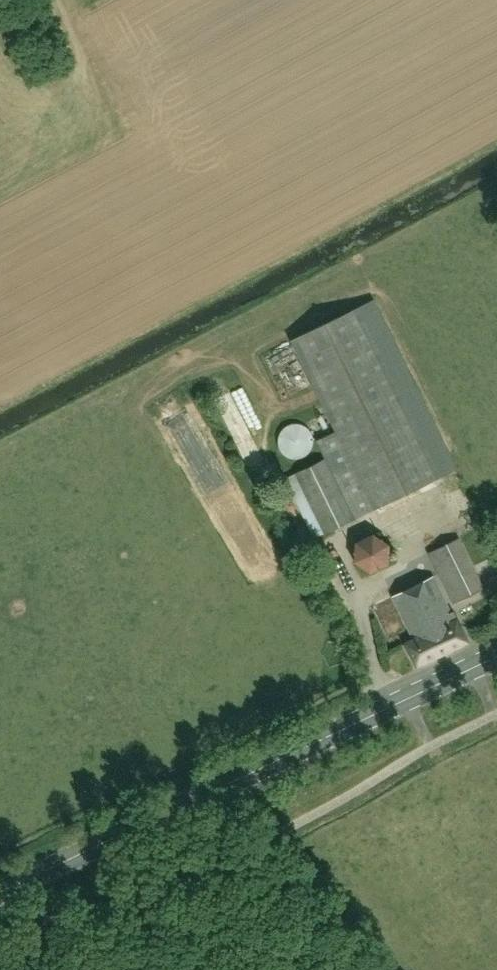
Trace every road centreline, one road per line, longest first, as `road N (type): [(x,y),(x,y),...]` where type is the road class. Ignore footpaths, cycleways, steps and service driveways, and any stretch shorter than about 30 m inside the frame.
road 1 (secondary): [(496,655),(0,892)]

